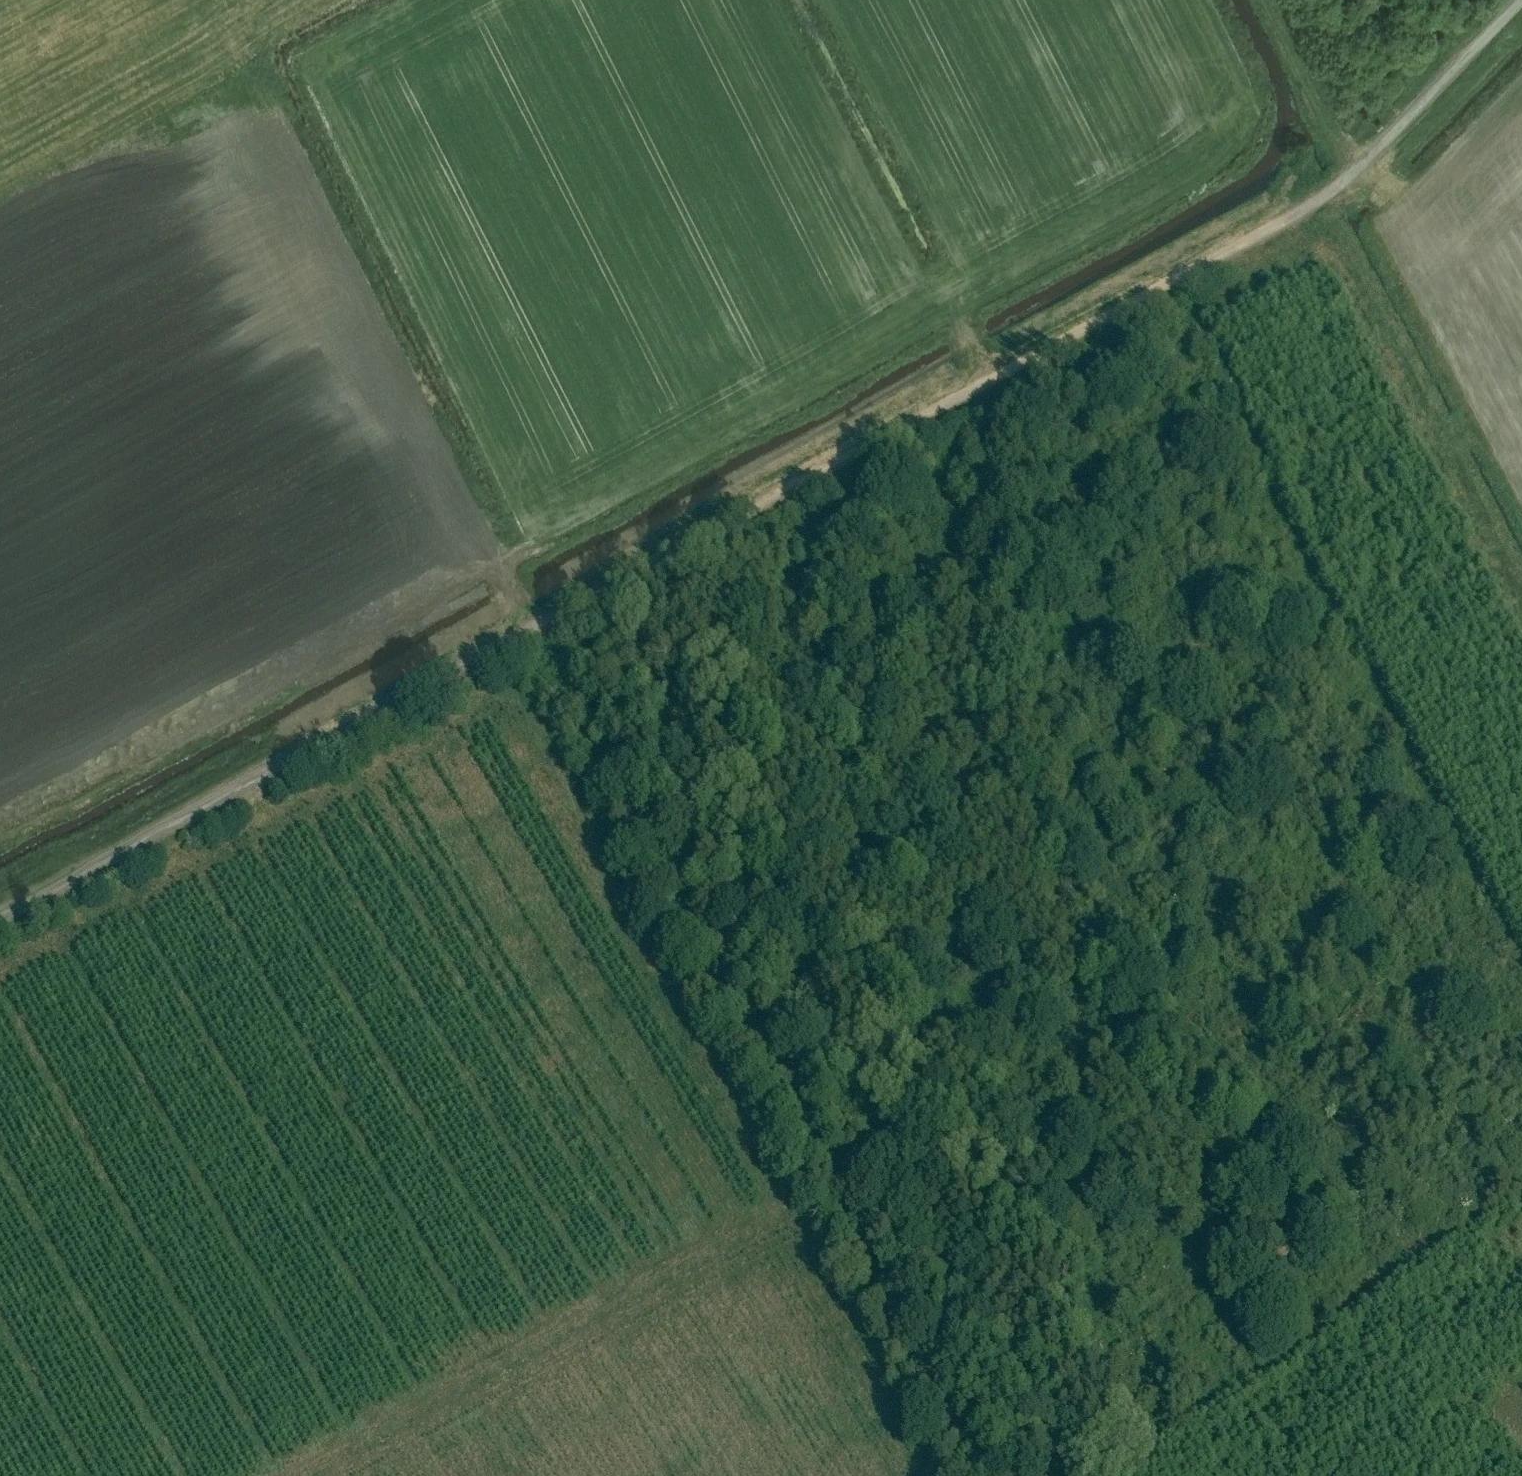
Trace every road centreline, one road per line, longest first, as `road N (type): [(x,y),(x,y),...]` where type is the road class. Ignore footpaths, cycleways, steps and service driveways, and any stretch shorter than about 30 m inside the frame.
road 1 (track): [(1521,0),(1337,188),(1305,210),(0,916)]

